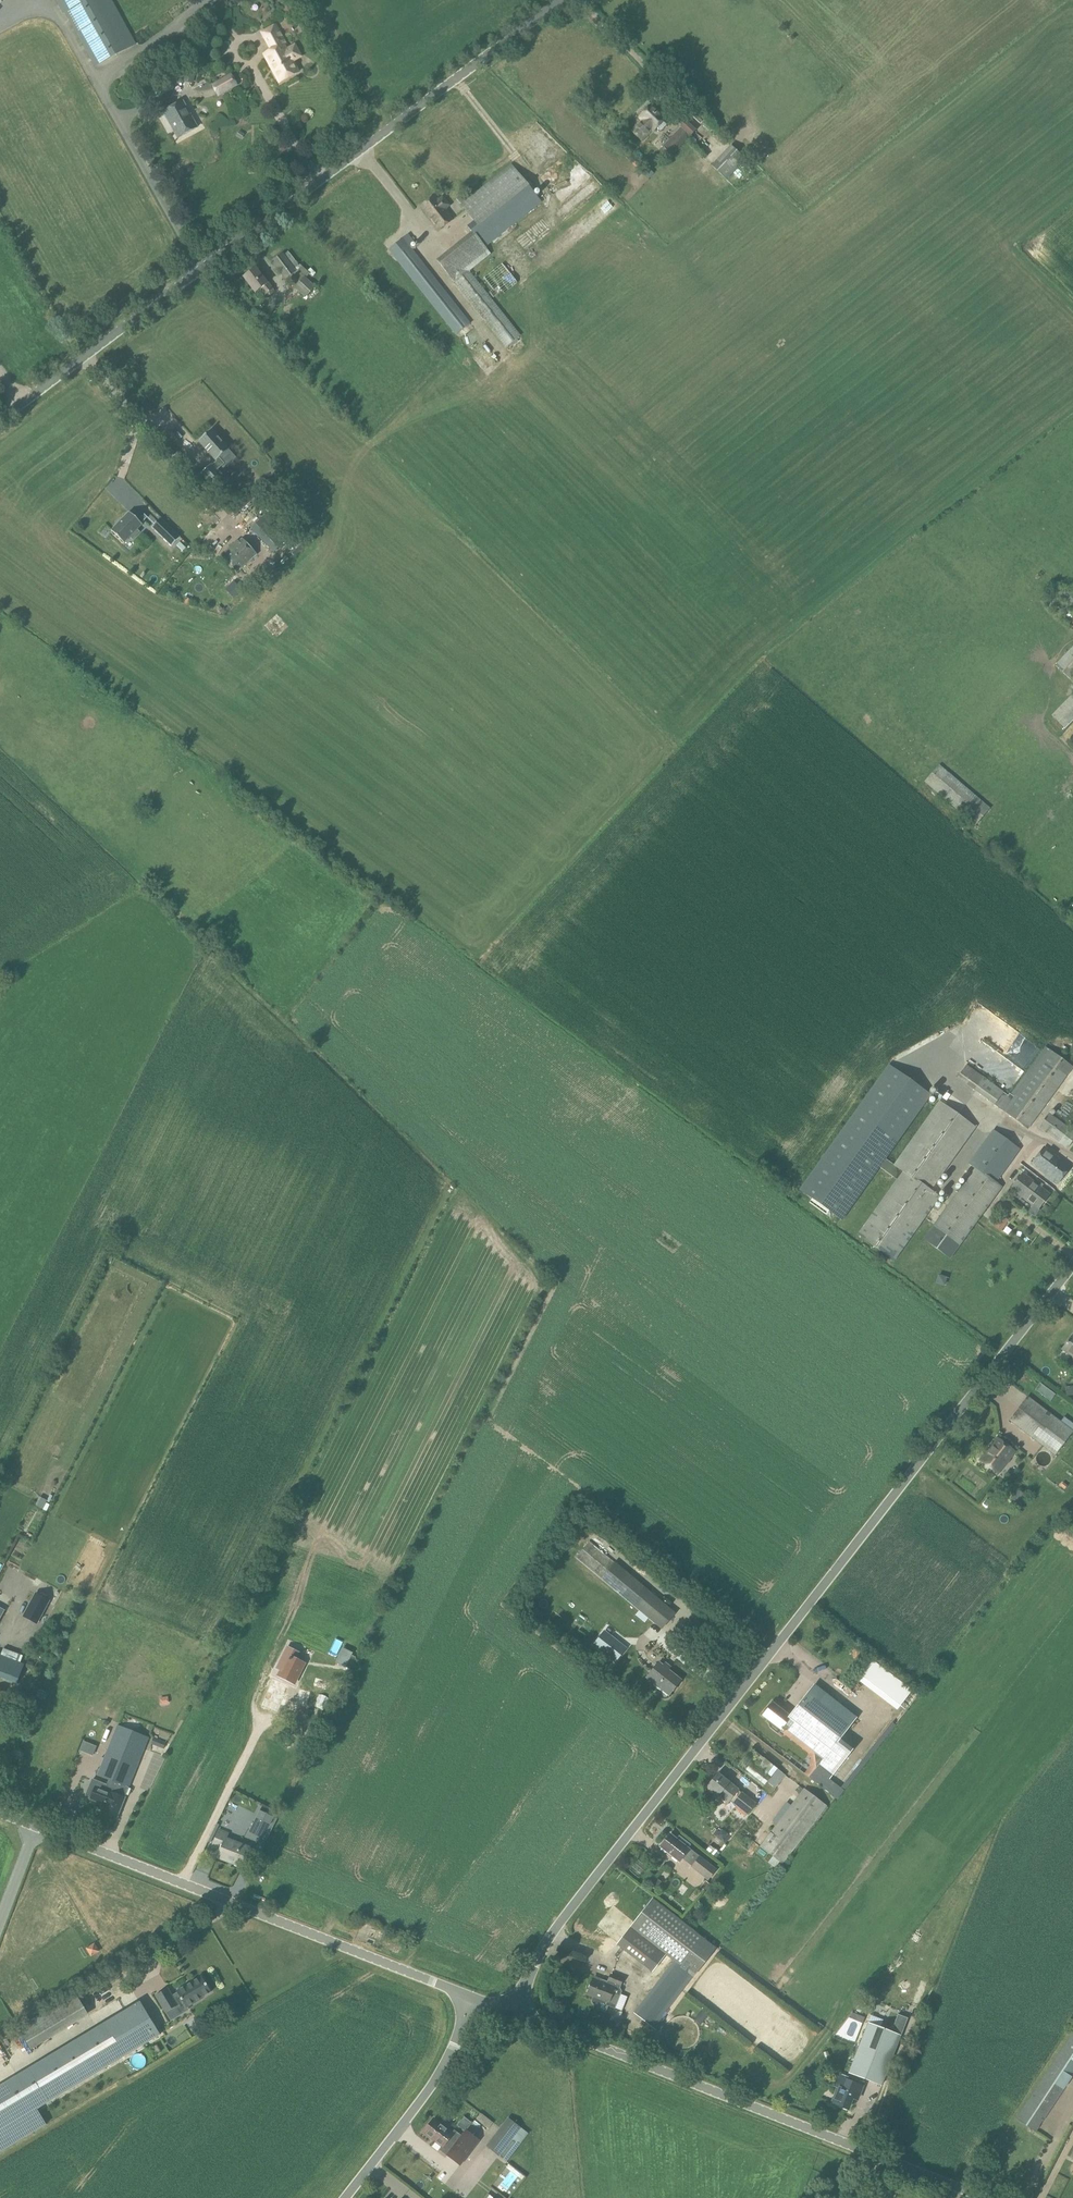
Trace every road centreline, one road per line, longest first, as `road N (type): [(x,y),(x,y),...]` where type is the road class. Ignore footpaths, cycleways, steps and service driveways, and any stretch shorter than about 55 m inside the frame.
road 1 (unclassified): [(513,2013),(575,1906),(1072,1267)]
road 2 (unclassified): [(0,419),(566,0)]
road 3 (tertiary): [(474,1998),(0,1812)]
road 4 (tertiary): [(981,2197),(513,2013)]
road 5 (unclassified): [(348,2197),(447,2071),(474,1998)]

